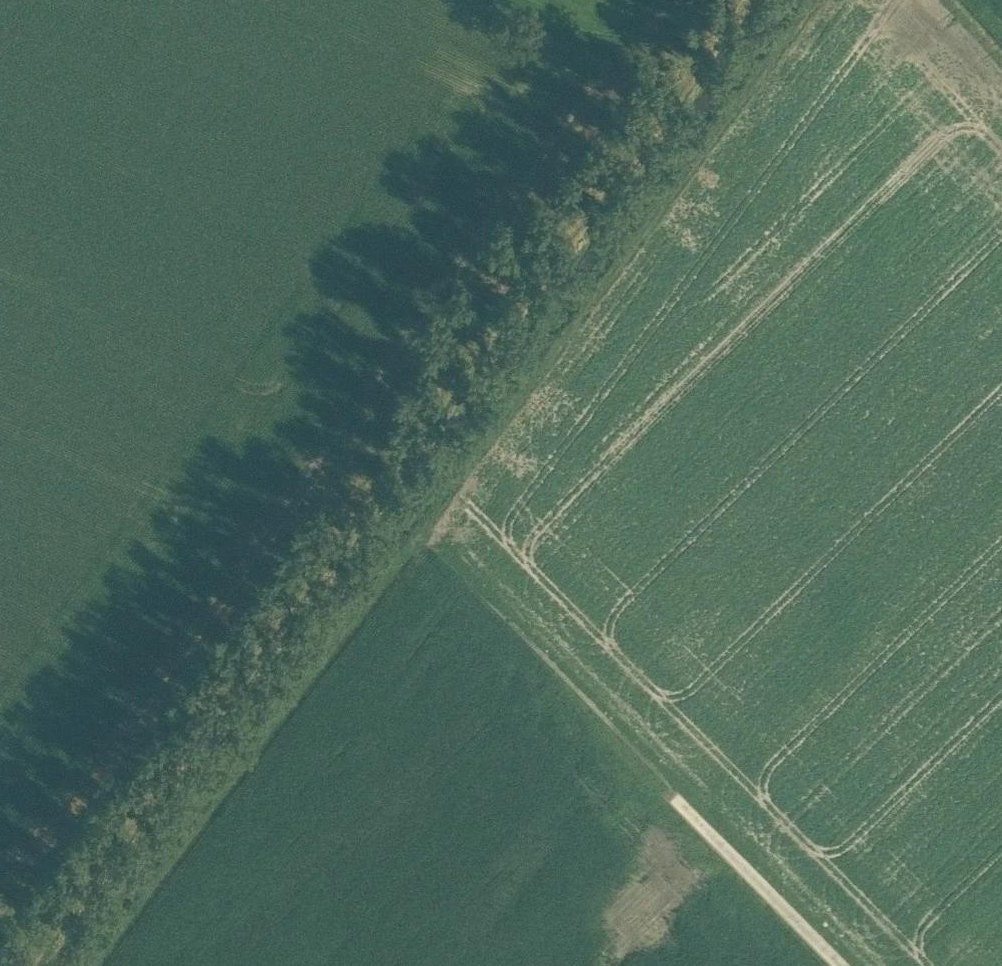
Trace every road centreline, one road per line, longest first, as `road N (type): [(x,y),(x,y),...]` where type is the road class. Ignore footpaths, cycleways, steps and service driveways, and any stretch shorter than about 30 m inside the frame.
road 1 (track): [(701,818),(847,965)]

